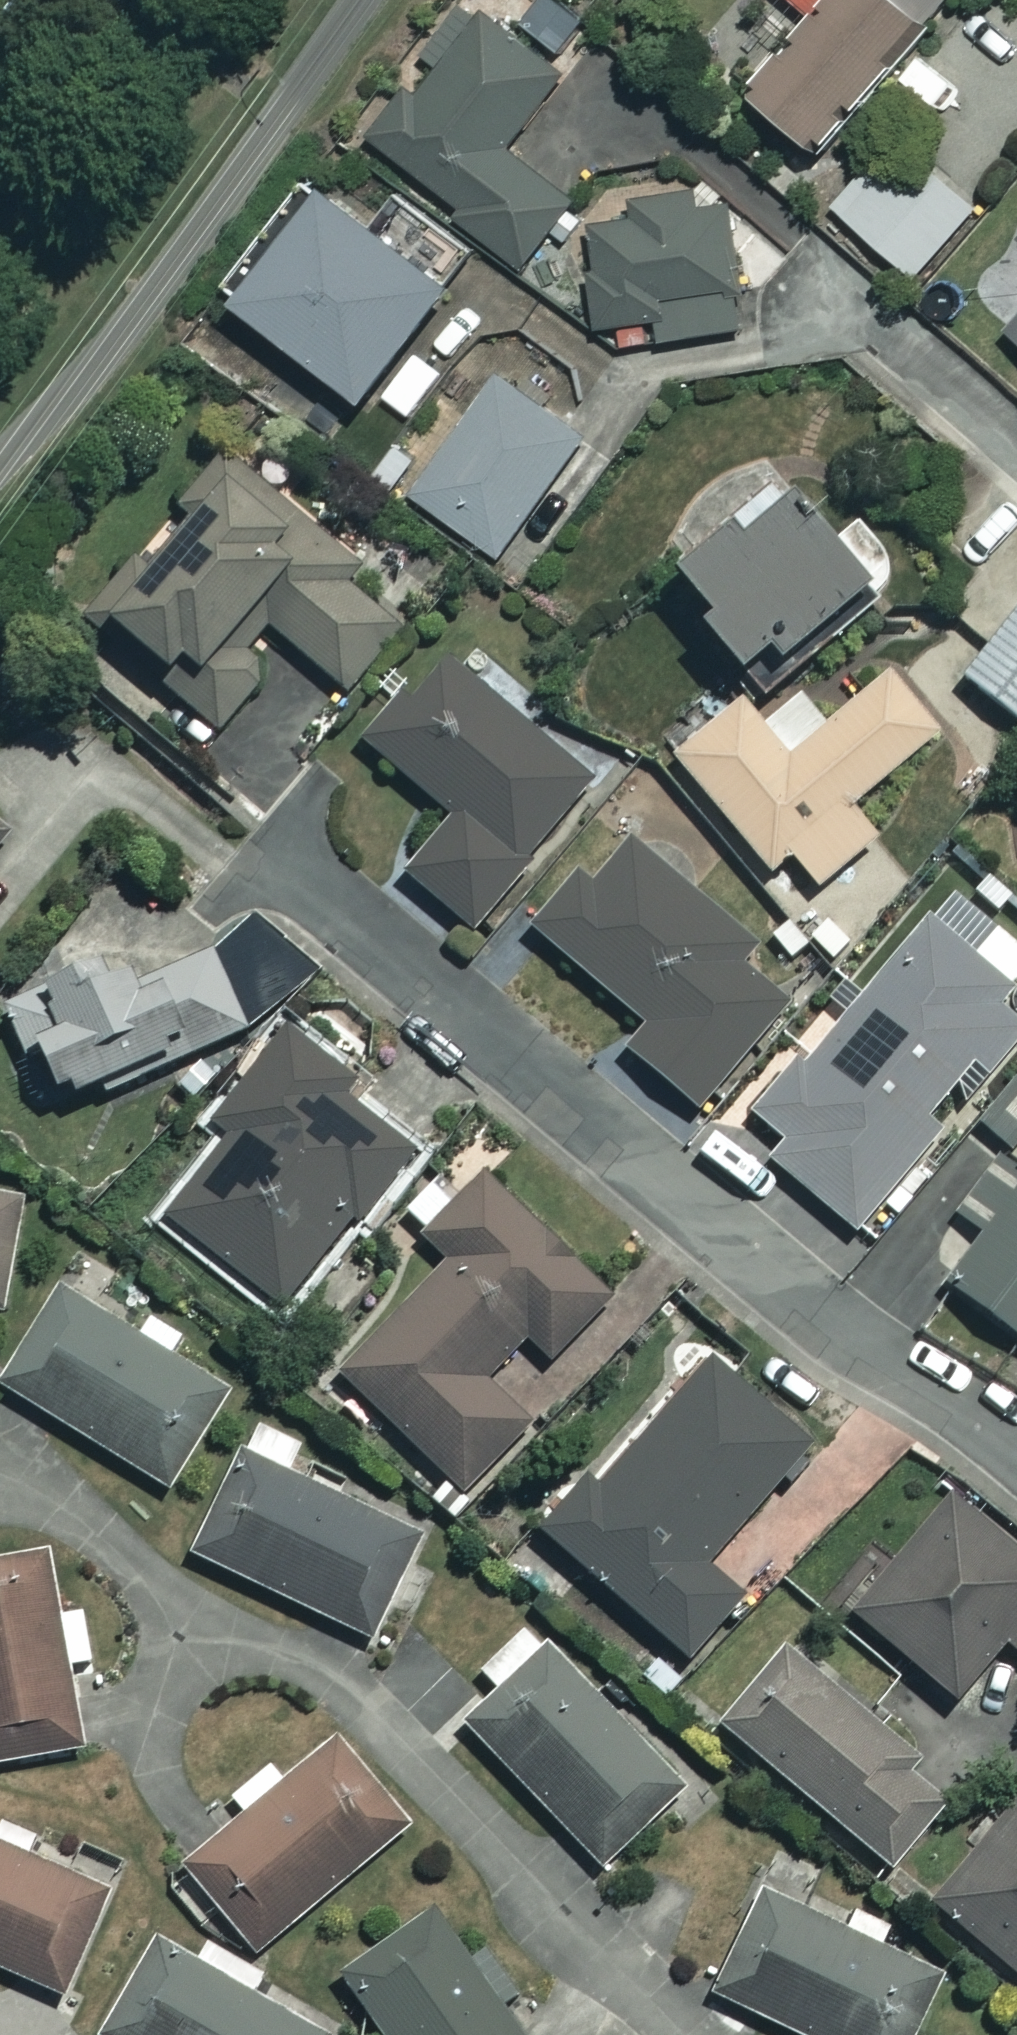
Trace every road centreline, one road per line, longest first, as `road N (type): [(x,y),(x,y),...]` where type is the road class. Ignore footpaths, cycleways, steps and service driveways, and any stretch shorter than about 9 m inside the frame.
road 1 (residential): [(295,874),(823,1310),(1016,1447)]

